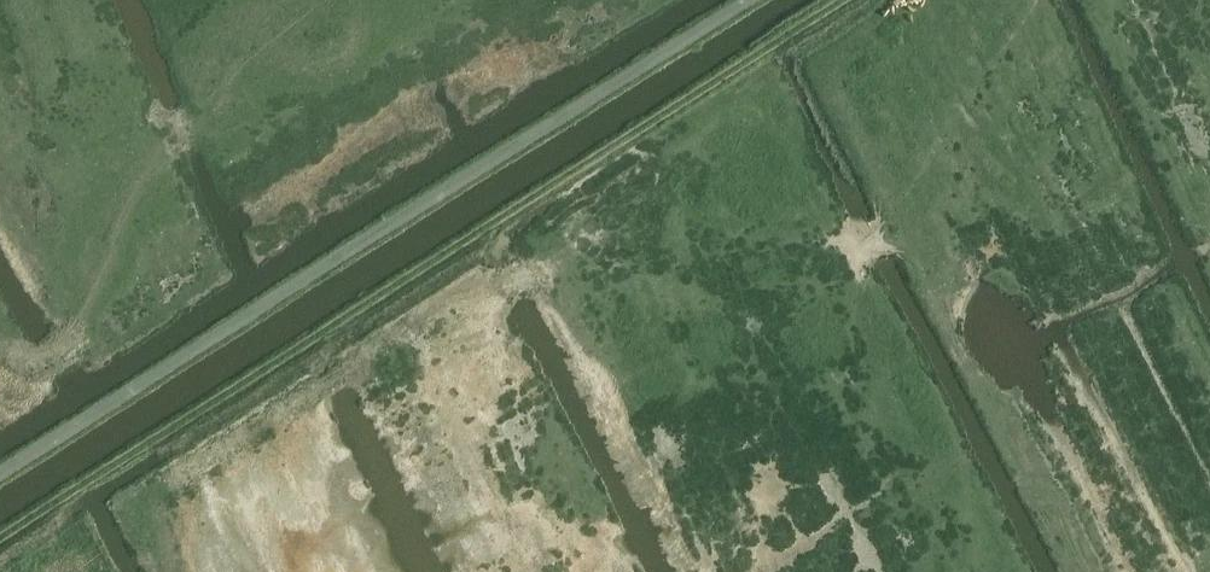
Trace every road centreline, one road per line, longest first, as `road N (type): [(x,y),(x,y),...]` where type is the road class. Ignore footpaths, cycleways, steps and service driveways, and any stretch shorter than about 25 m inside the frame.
road 1 (track): [(855,0),(0,553)]
road 2 (unclassified): [(0,481),(758,0)]

